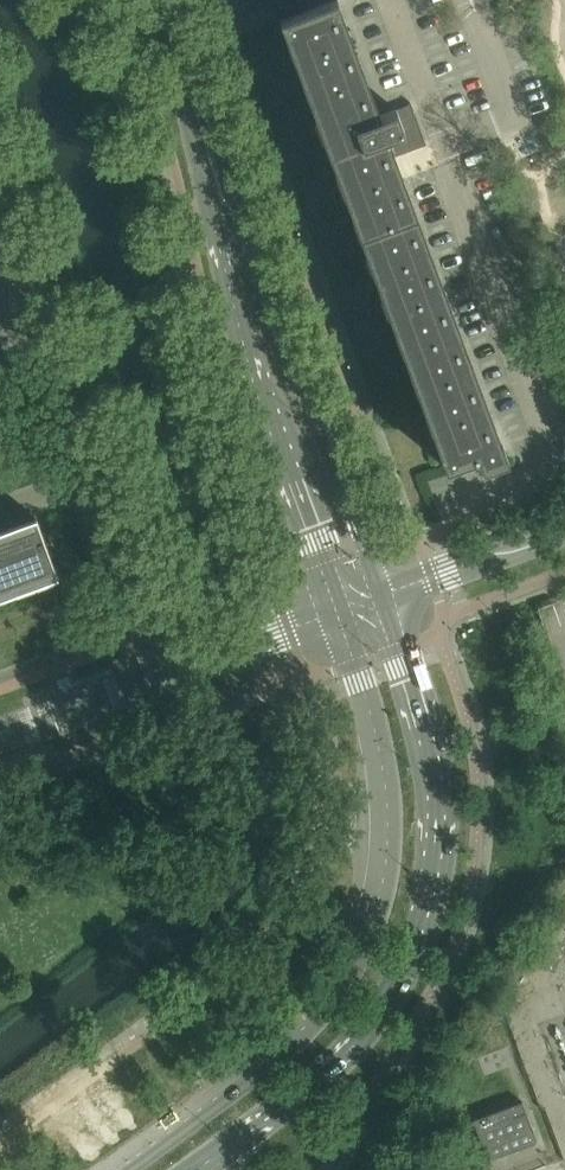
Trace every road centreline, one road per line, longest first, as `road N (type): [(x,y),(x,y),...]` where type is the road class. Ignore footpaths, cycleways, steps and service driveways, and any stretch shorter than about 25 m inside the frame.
road 1 (tertiary): [(197,1169),(335,1066),(375,1021),(423,928),(436,777),(383,597)]
road 2 (tertiary): [(337,614),(389,794),(383,877),(367,936),(306,1027),(120,1169)]
road 3 (unclassified): [(164,676),(0,238)]
road 4 (tertiary): [(222,201),(226,269),(337,614)]
road 5 (tertiary): [(383,597),(261,256),(222,201)]
road 6 (tertiary): [(222,201),(156,0)]
road 7 (tertiary): [(383,597),(564,532)]
road 8 (residential): [(164,676),(337,614)]
road 9 (residential): [(0,734),(164,676)]

